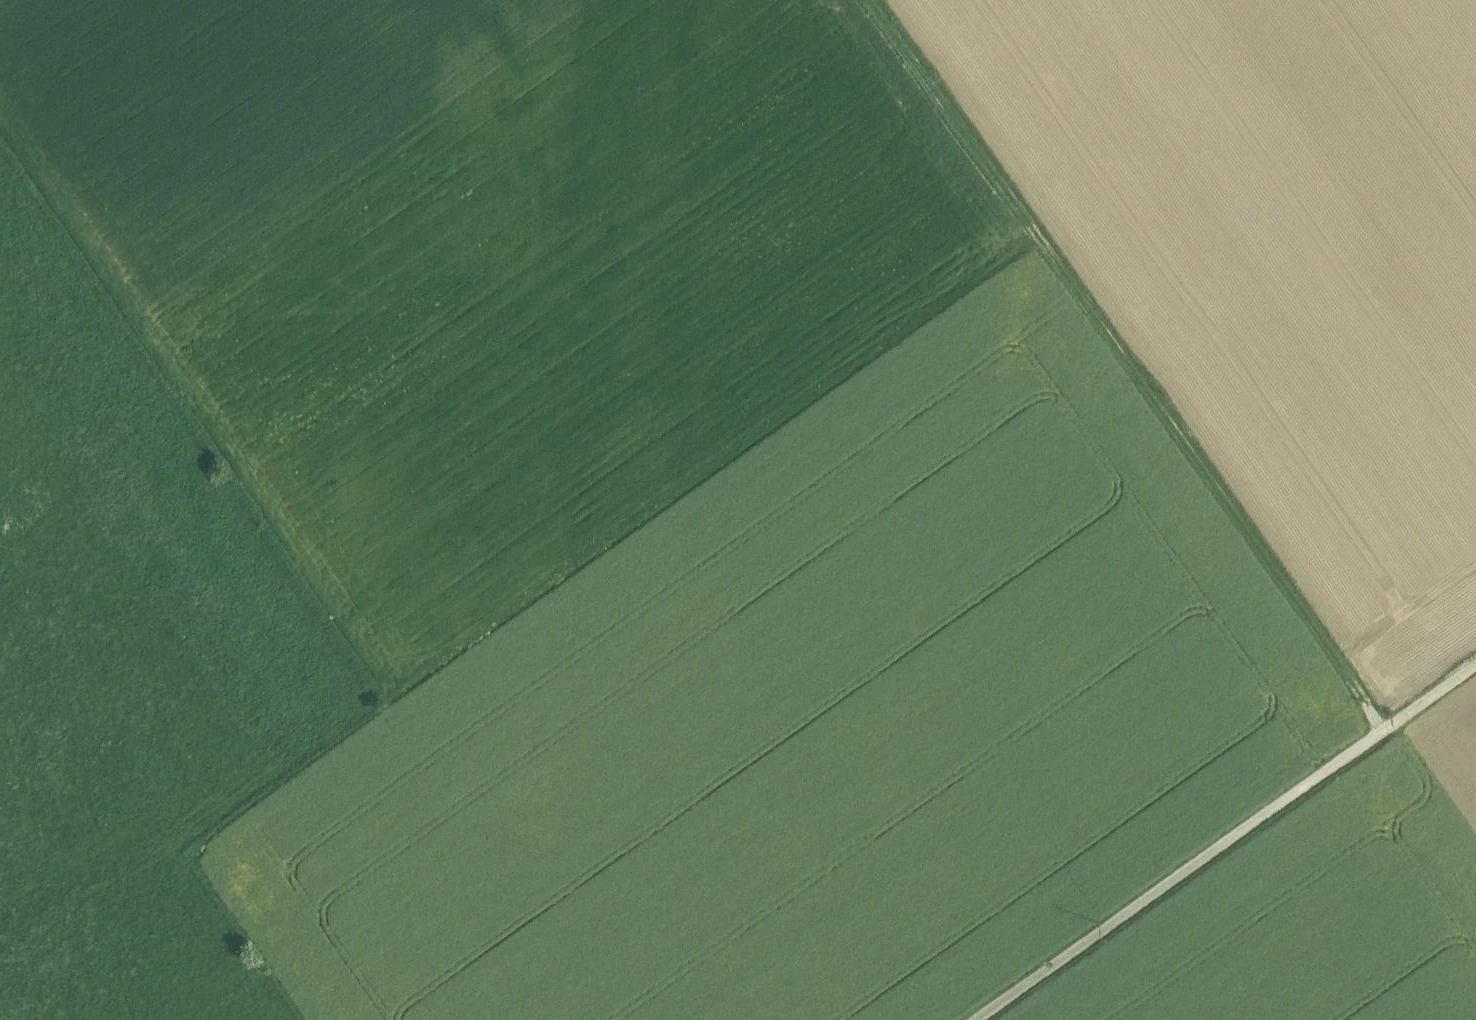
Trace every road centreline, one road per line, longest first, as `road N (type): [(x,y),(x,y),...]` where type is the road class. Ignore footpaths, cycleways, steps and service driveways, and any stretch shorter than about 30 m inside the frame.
road 1 (track): [(873,0),(1386,726)]
road 2 (unclassified): [(972,1019),(1475,662)]

